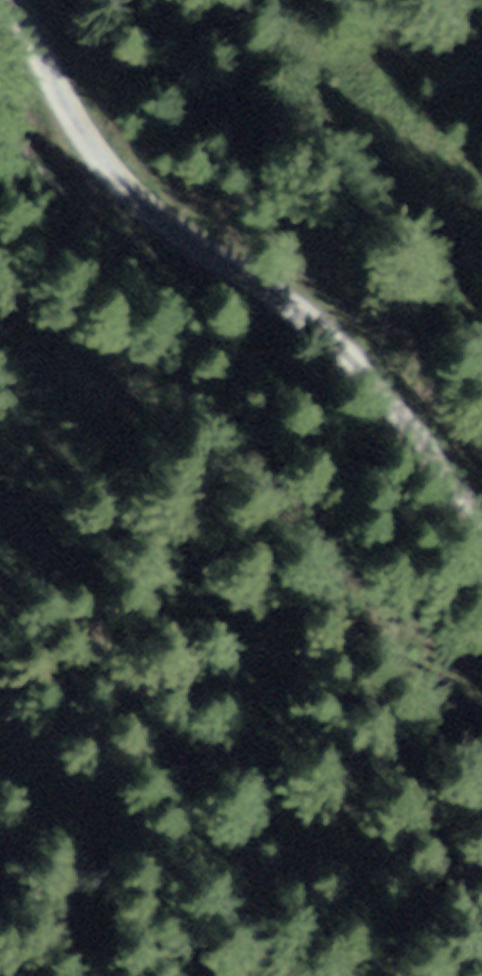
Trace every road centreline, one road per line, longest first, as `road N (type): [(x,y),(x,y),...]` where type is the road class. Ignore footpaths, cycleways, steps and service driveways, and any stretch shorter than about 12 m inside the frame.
road 1 (track): [(481,511),(345,352),(126,193),(67,112),(18,0)]
road 2 (track): [(0,238),(154,359),(481,678)]
road 3 (track): [(0,491),(267,850),(289,975)]

